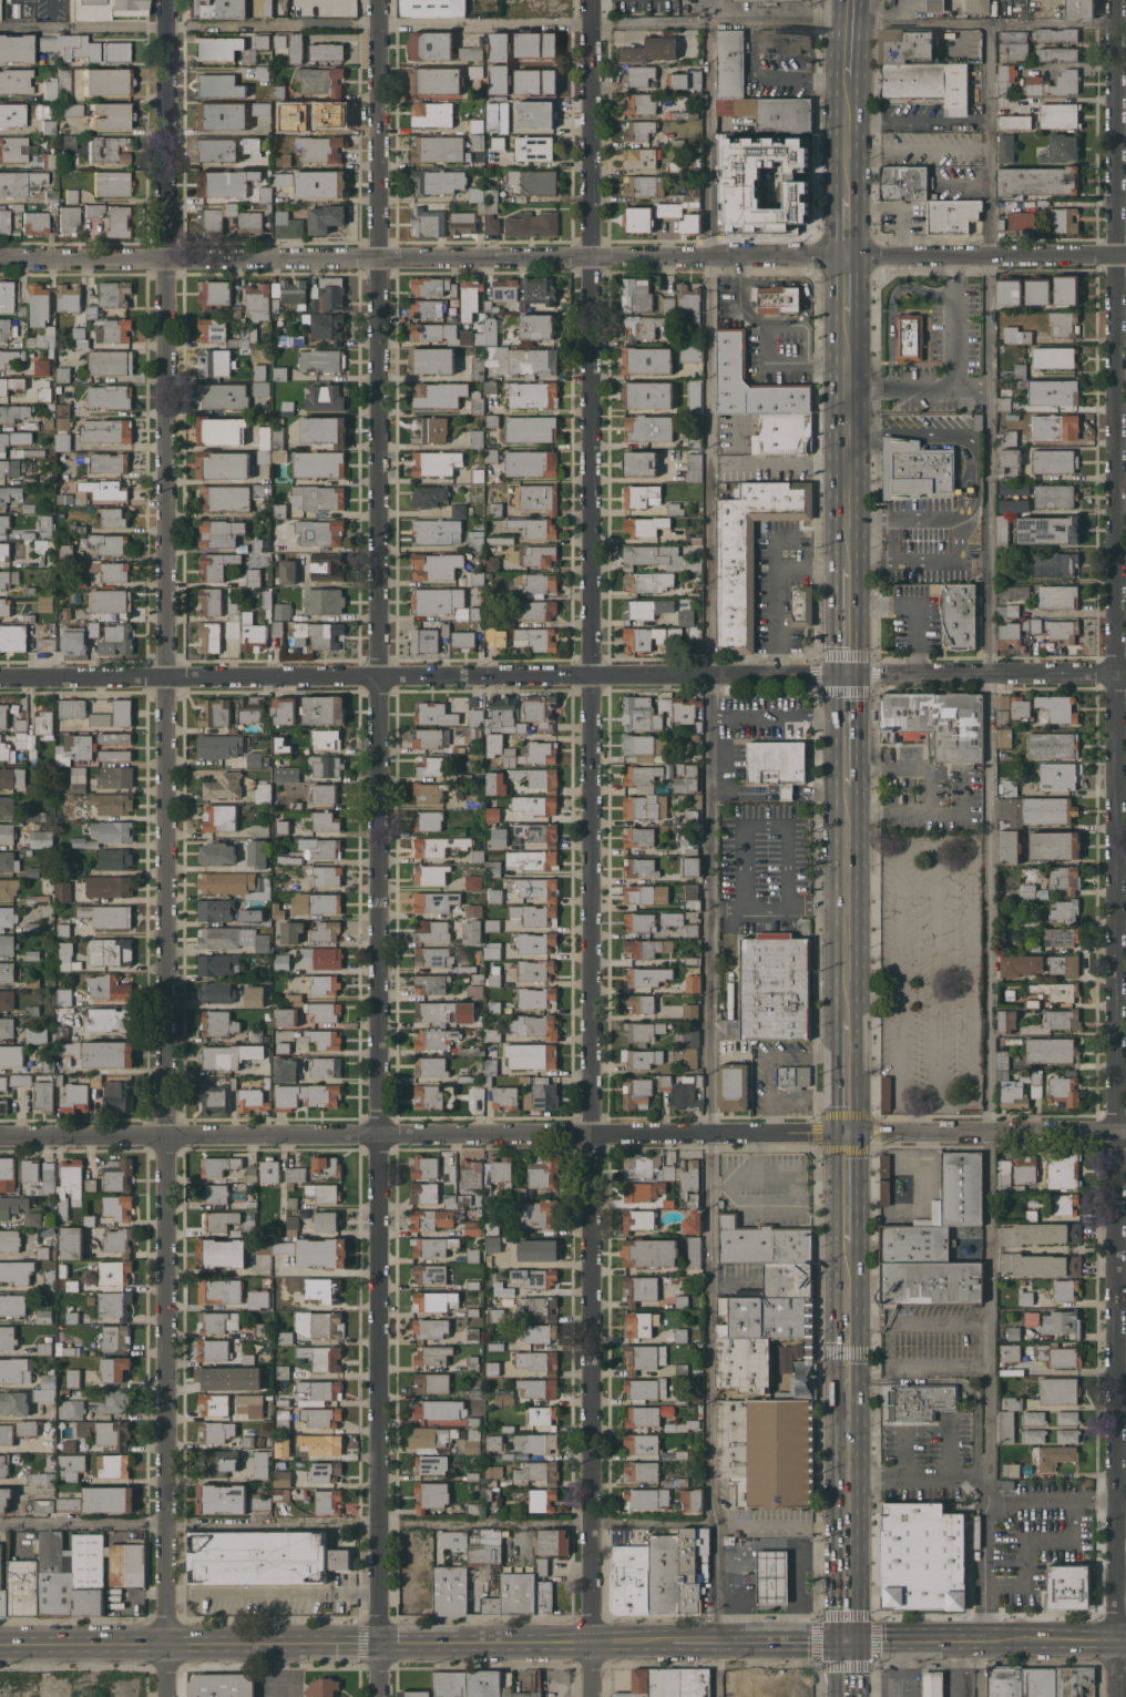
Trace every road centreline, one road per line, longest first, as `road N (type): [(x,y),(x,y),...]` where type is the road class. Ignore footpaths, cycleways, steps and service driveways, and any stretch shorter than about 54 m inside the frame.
road 1 (residential): [(1122,0),(1116,1696)]
road 2 (residential): [(596,0),(595,1696)]
road 3 (residential): [(379,27),(381,1696)]
road 4 (residential): [(167,28),(167,1696)]
road 5 (residential): [(1125,1130),(0,1136)]
road 6 (residential): [(1125,251),(0,257)]
road 7 (residential): [(1125,674),(0,678)]
road 8 (secondary): [(665,1638),(0,1645)]
road 9 (primary): [(847,1241),(849,1534)]
road 10 (primary): [(851,320),(848,568)]
road 11 (primary): [(847,786),(847,1014)]
road 12 (secondary): [(849,1640),(665,1638)]
road 13 (secondary): [(984,1640),(1125,1639)]
road 14 (secondary): [(849,1640),(984,1640)]

